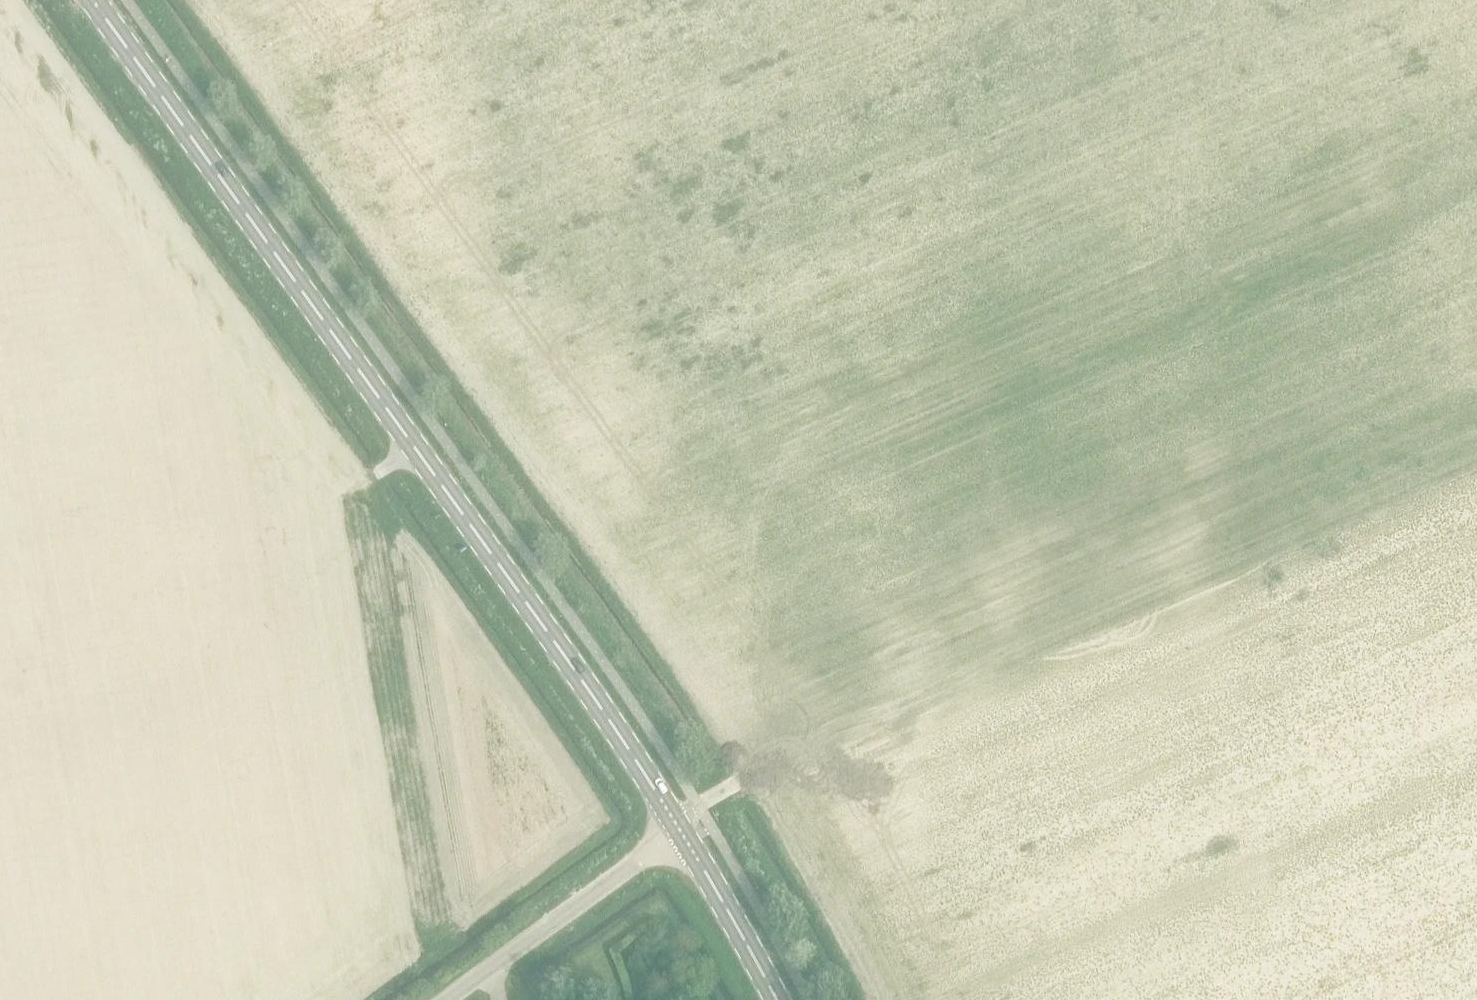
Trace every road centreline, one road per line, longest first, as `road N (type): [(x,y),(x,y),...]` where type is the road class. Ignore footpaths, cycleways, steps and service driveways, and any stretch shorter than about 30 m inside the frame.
road 1 (secondary): [(680,825),(93,0)]
road 2 (unclassified): [(444,999),(680,825)]
road 3 (secondary): [(778,999),(680,825)]

